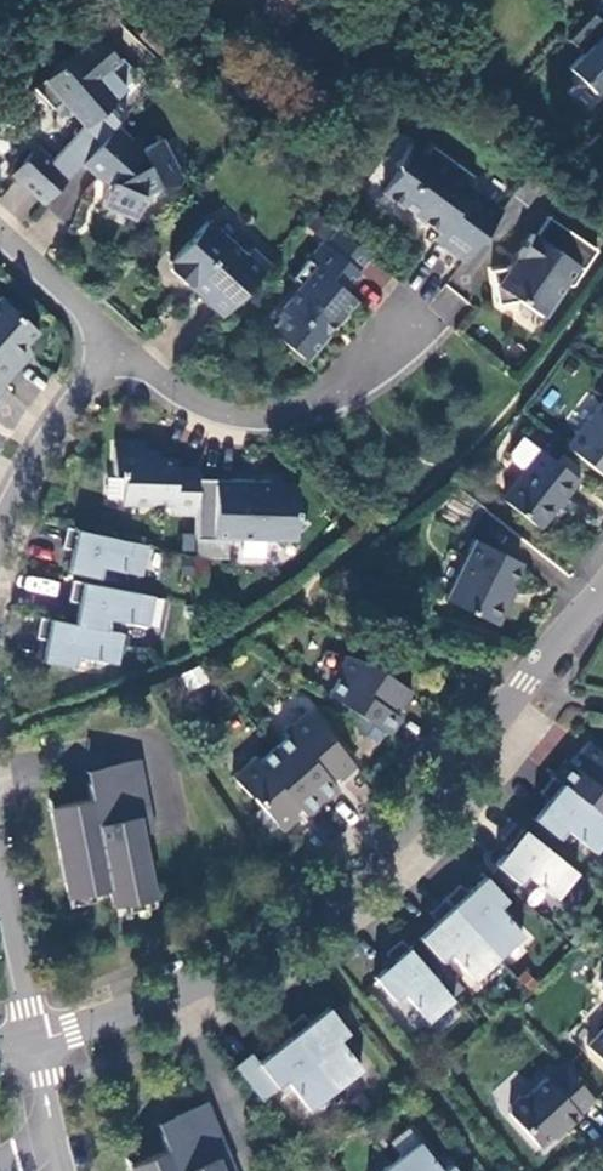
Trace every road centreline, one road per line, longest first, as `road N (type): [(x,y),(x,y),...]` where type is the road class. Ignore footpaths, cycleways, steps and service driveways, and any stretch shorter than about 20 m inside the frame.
road 1 (unclassified): [(43,1047),(180,998),(293,929),(436,802),(602,597)]
road 2 (residential): [(408,327),(341,391),(287,418),(255,419),(193,402),(122,348)]
road 3 (unclassified): [(0,547),(40,462),(122,348)]
road 4 (unclassified): [(43,1047),(0,852)]
road 5 (residential): [(122,348),(0,234)]

